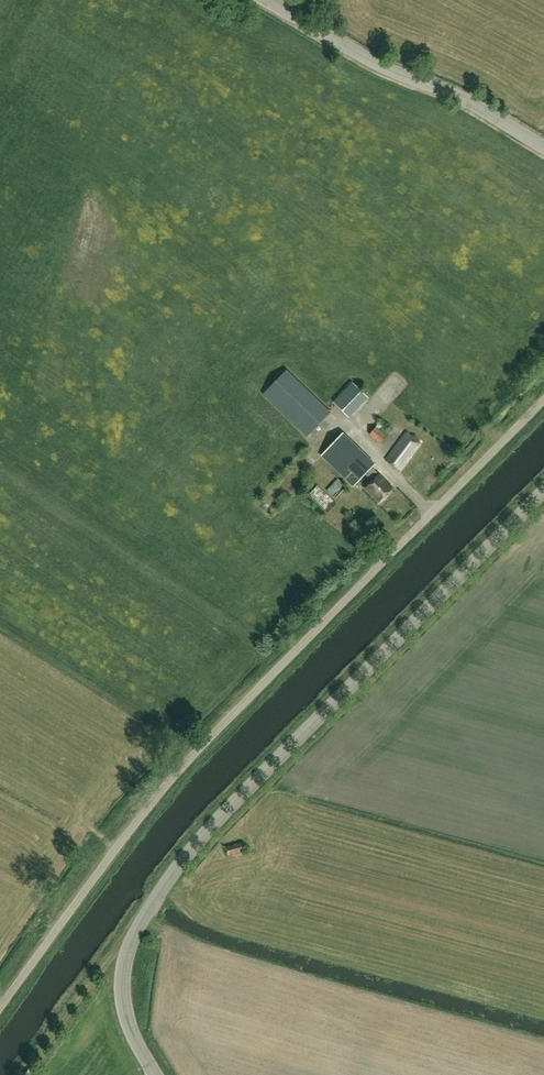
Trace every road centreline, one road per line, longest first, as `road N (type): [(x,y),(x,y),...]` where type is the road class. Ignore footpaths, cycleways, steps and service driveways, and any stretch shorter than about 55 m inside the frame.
road 1 (unclassified): [(0,1006),(185,761),(543,401)]
road 2 (unclassified): [(157,1074),(124,1010),(123,974),(137,929),(200,837),(543,488)]
road 3 (unclassified): [(543,149),(266,0)]

